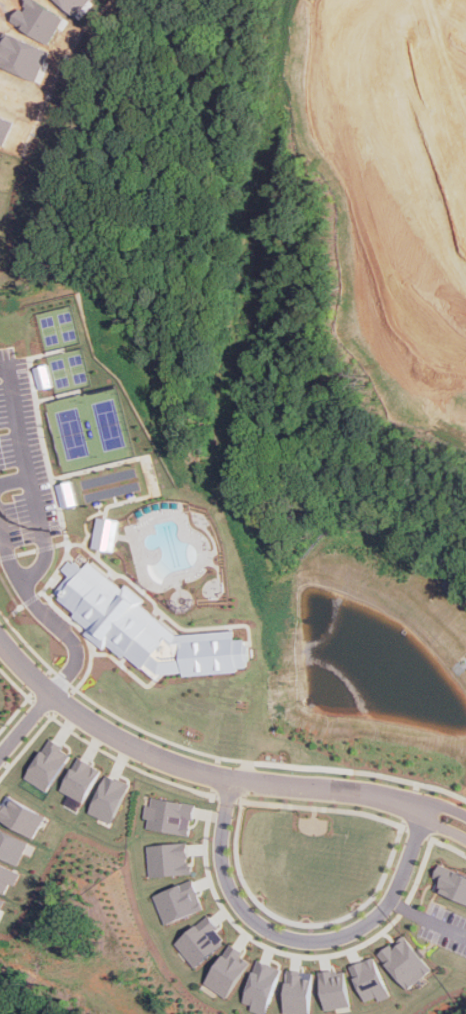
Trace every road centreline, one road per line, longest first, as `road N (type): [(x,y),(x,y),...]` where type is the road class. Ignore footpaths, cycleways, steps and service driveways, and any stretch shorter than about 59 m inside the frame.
road 1 (residential): [(421,806),(369,786),(208,772),(128,742),(22,659),(0,632)]
road 2 (residential): [(228,774),(216,840),(224,883),(268,927),(311,942),(361,930),(390,899),(421,806)]
road 3 (residential): [(405,0),(416,66),(465,155)]

